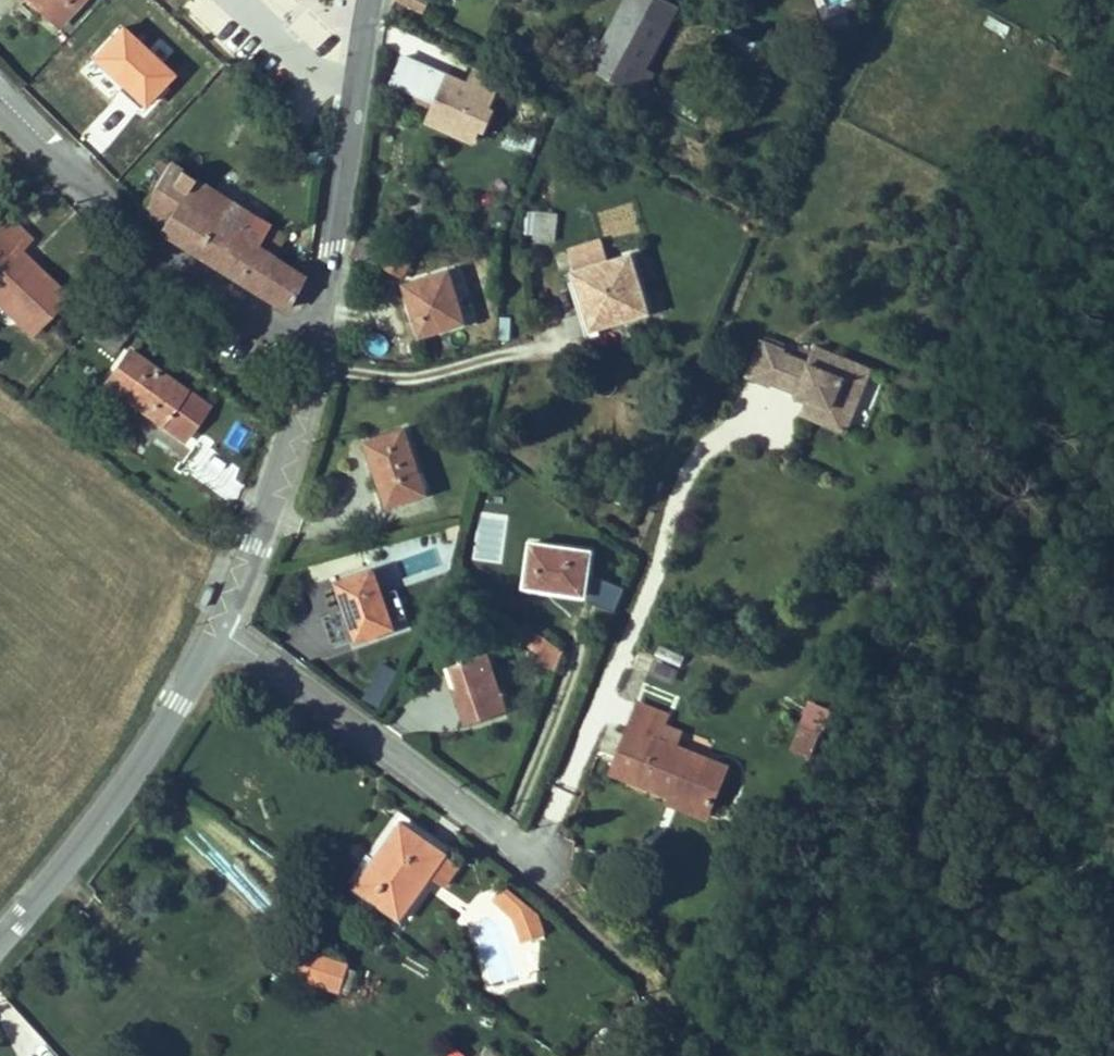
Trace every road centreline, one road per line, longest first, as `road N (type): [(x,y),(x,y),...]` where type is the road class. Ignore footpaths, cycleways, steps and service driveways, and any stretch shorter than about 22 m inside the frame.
road 1 (residential): [(220,632),(539,862),(638,976),(733,1055)]
road 2 (unclassified): [(0,90),(85,188),(183,266),(320,354)]
road 3 (unclassified): [(220,632),(83,842),(0,940)]
road 4 (residential): [(320,354),(367,0)]
road 5 (unclassified): [(320,354),(220,632)]

